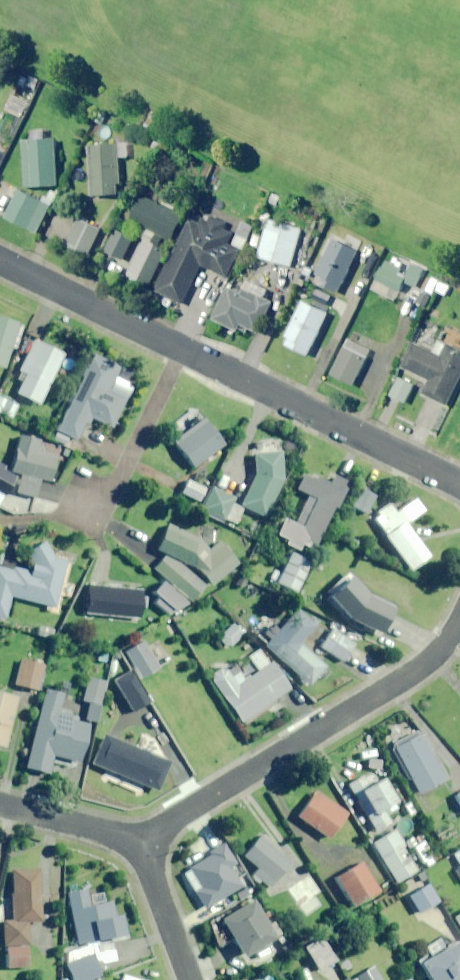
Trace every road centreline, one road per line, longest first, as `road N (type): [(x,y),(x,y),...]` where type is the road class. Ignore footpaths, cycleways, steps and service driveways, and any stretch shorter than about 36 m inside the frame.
road 1 (residential): [(459,617),(410,674),(137,839)]
road 2 (residential): [(180,351),(459,486)]
road 3 (residential): [(0,261),(180,351)]
road 4 (residential): [(78,514),(113,484),(180,351)]
road 5 (residential): [(137,839),(189,979)]
road 6 (residential): [(137,839),(0,805)]

